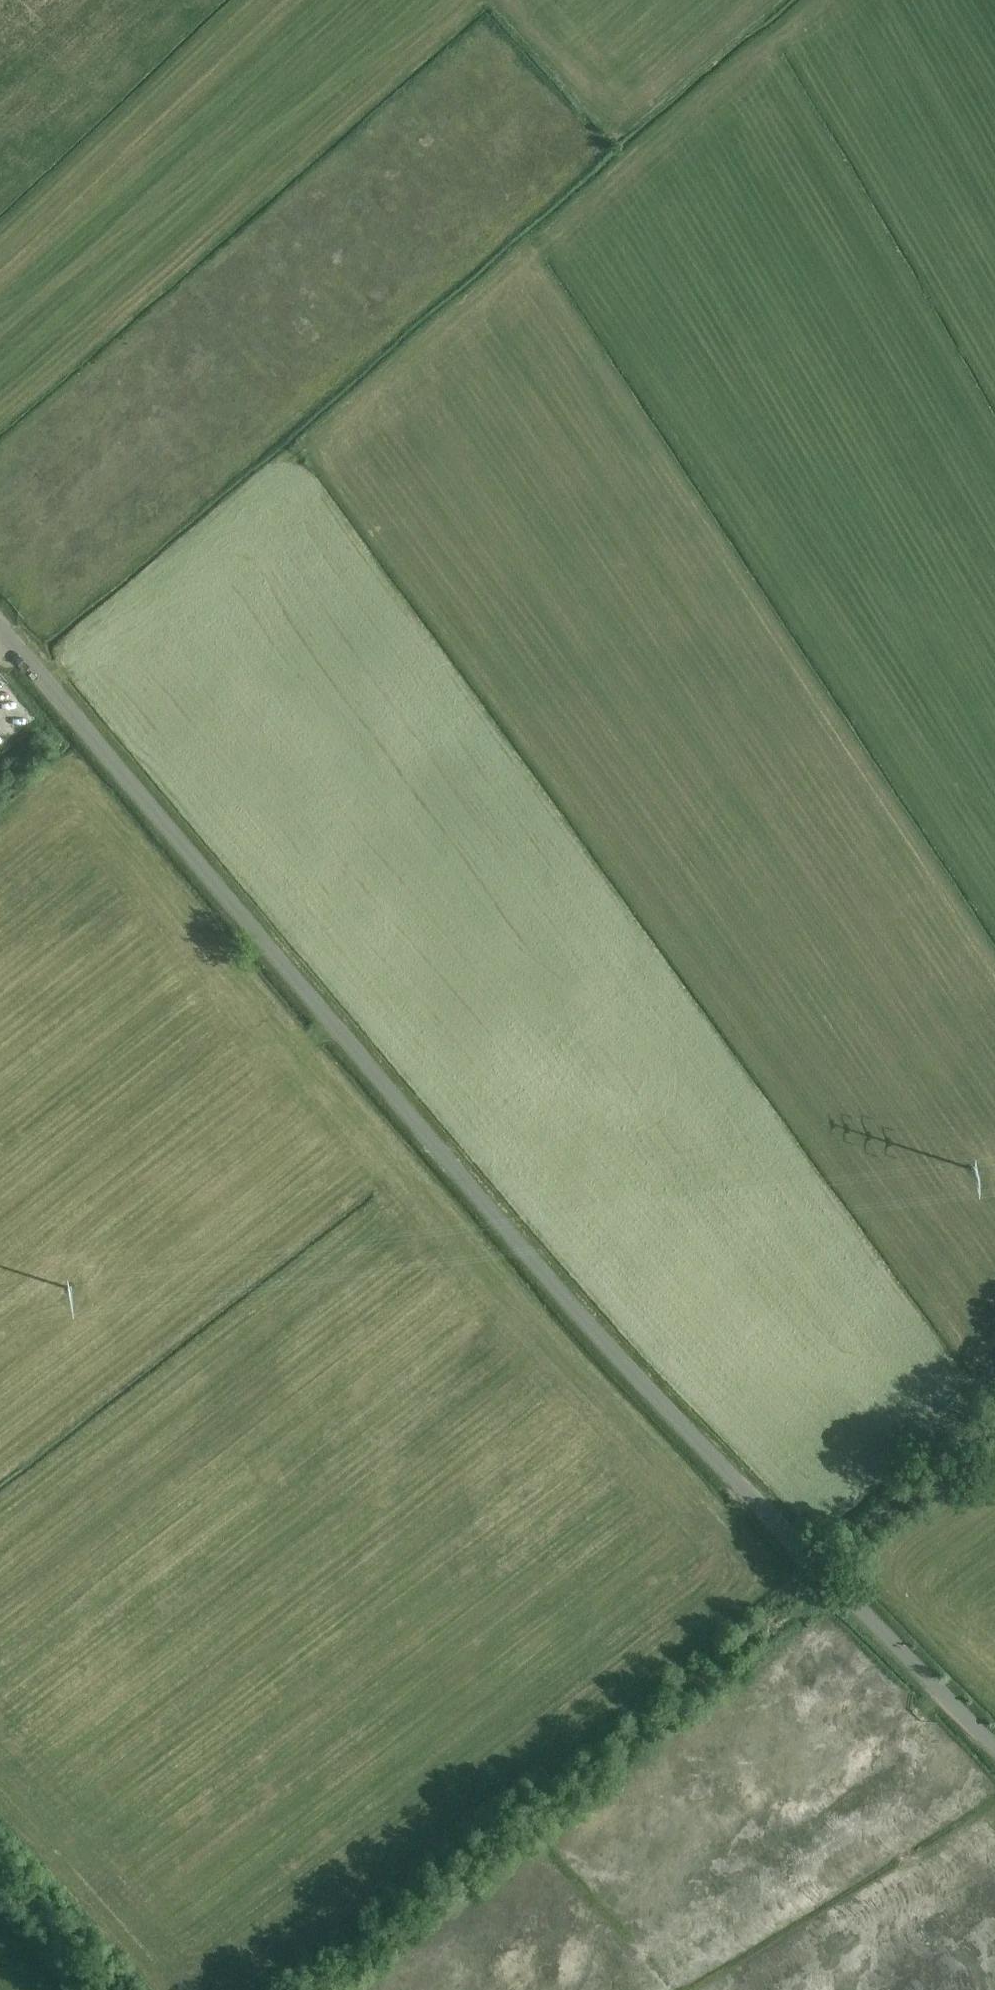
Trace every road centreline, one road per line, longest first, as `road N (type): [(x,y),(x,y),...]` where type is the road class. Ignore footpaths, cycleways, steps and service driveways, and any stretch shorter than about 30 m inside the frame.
road 1 (residential): [(994,1752),(738,1481),(0,624)]
road 2 (track): [(994,1419),(816,1563)]

